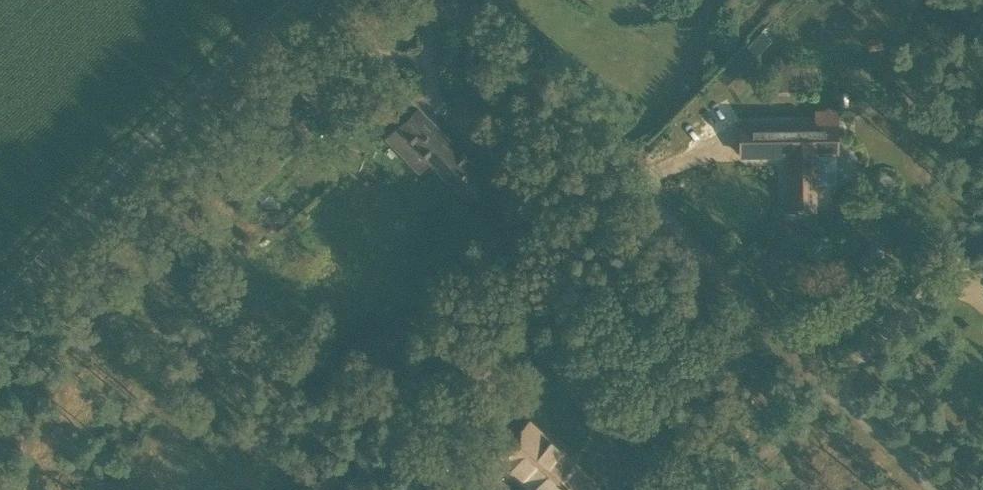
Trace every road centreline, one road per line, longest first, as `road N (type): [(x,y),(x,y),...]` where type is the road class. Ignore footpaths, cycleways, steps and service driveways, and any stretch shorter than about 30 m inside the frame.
road 1 (unclassified): [(931,489),(452,0)]
road 2 (tertiary): [(0,306),(299,0)]

